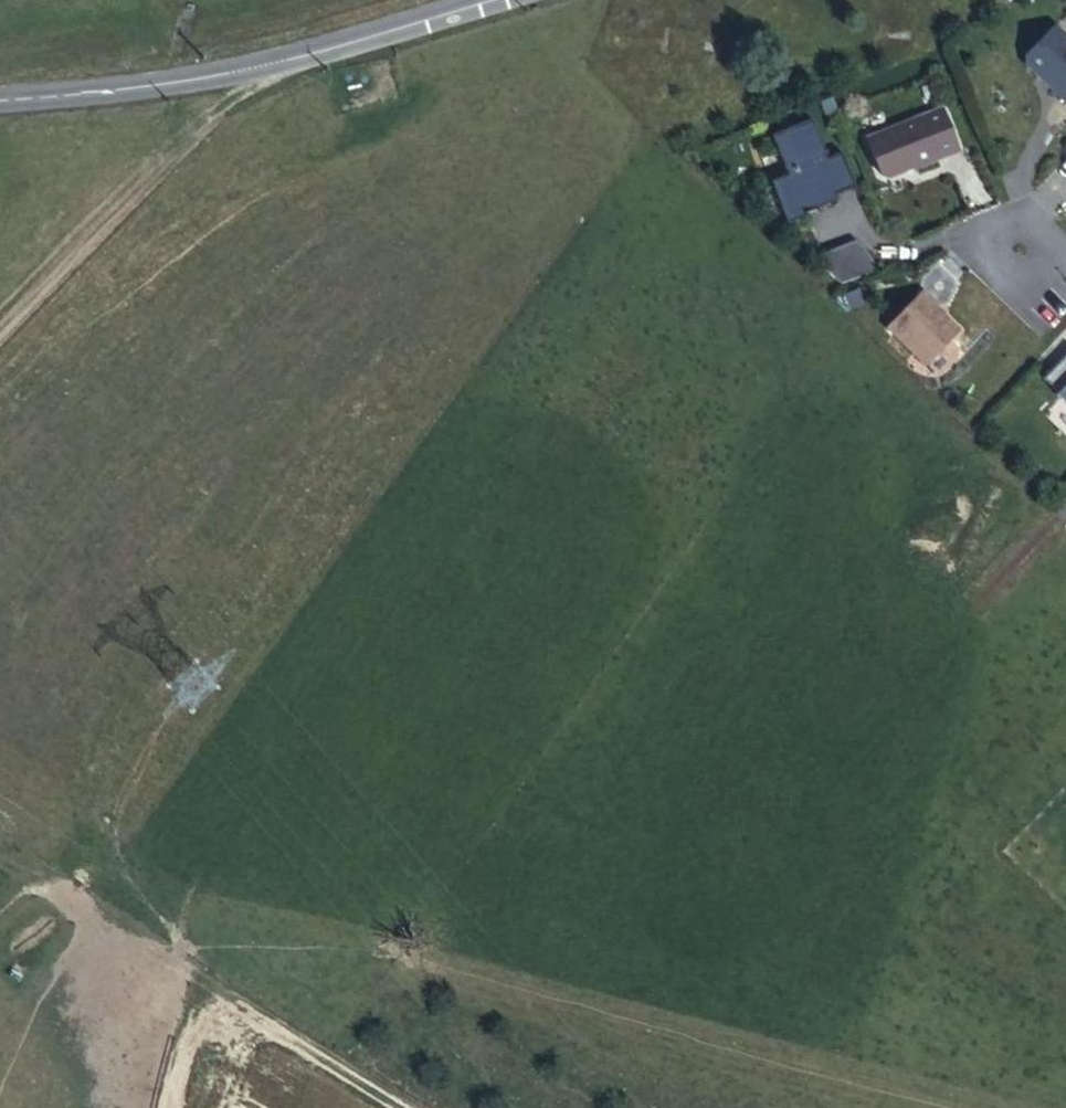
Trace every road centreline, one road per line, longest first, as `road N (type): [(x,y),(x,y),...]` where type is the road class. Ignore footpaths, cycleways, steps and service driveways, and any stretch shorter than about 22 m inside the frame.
road 1 (residential): [(0,97),(183,80),(493,0)]

